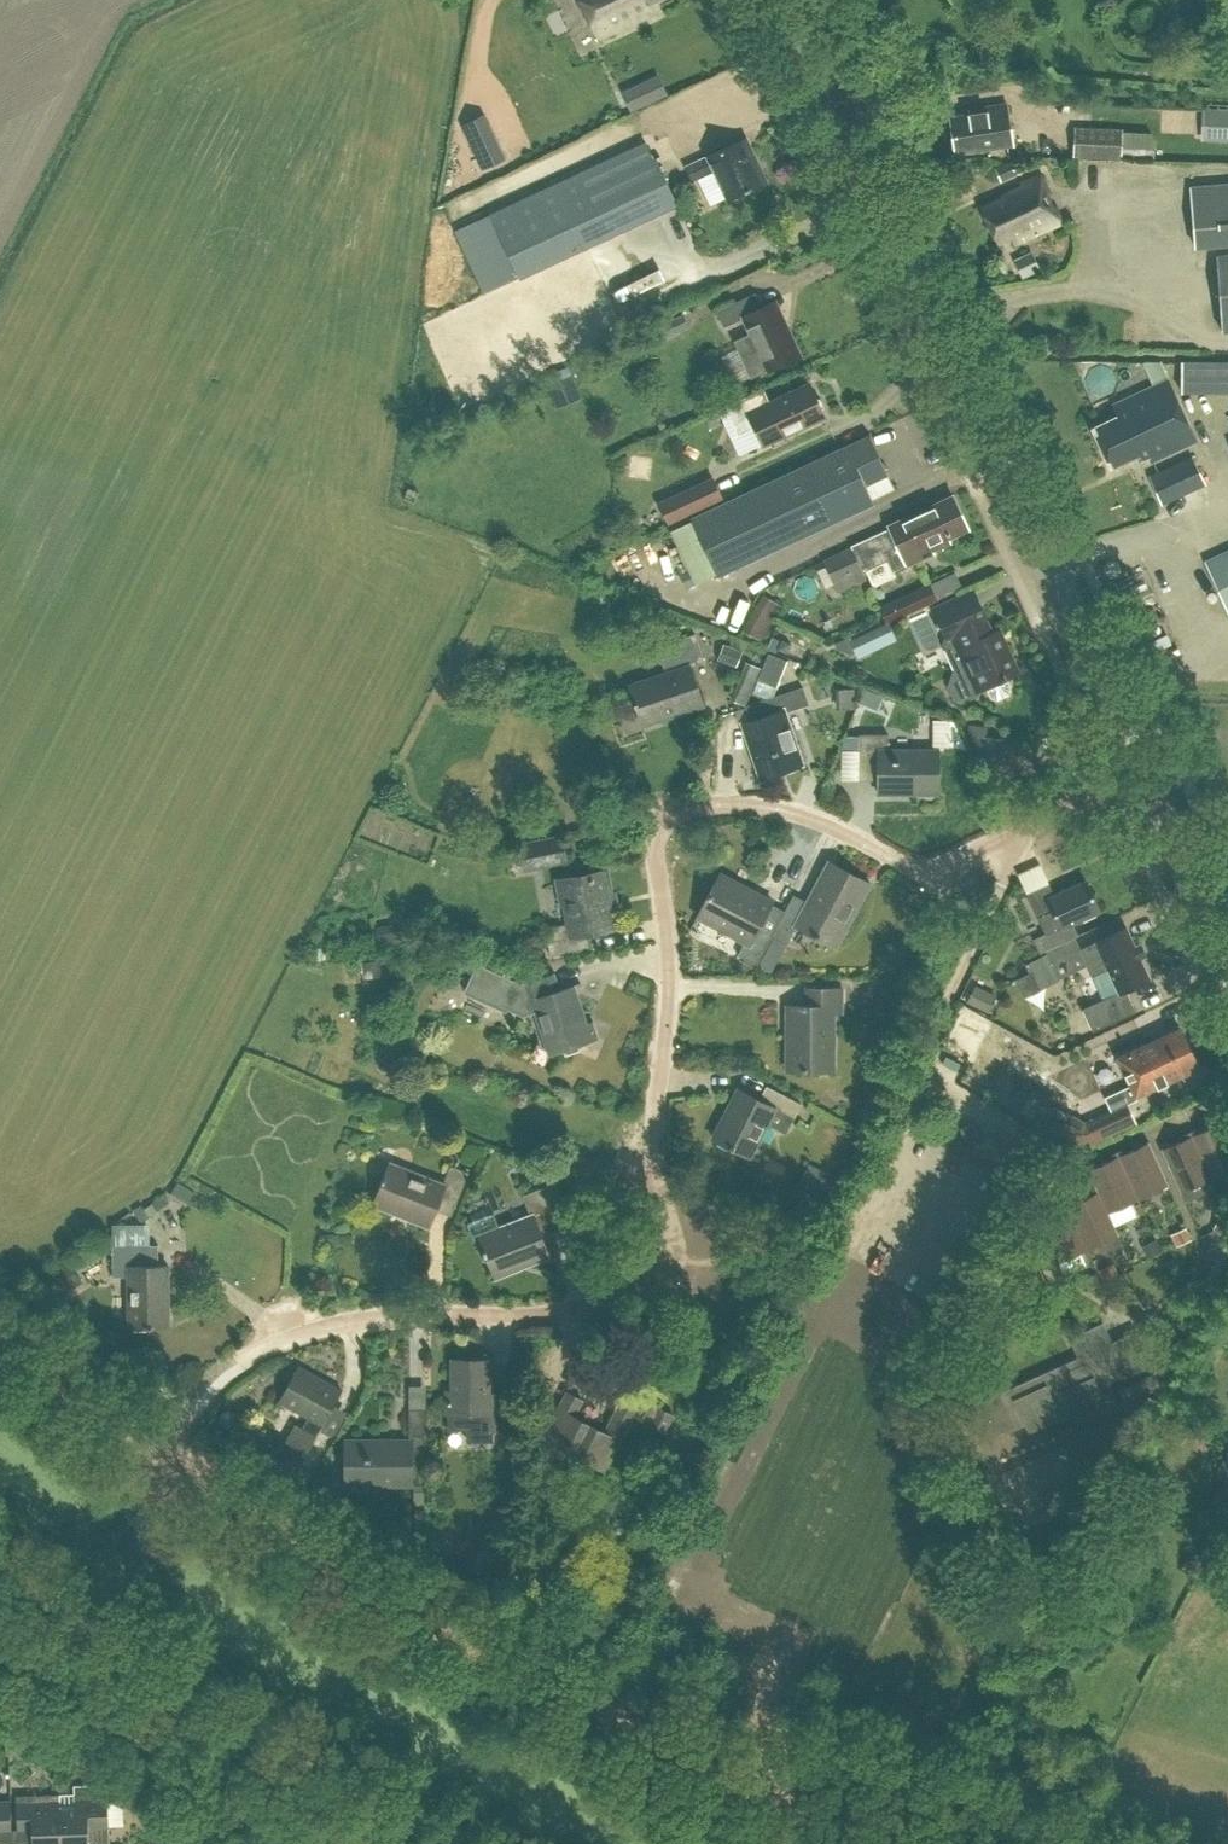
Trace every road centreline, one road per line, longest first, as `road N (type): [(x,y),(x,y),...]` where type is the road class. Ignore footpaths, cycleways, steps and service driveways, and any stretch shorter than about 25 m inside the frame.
road 1 (residential): [(241,1367),(290,1335),(347,1320),(413,1312),(523,1315),(587,1304),(664,1270),(672,1251),(656,1163),(655,1103),(671,1004),(654,849),(666,815),(770,806),(841,826),(915,869),(933,868),(1144,766)]
road 2 (track): [(0,1338),(328,1555),(458,1631),(677,1748),(902,1843)]
road 3 (tertiary): [(1144,766),(789,0)]
road 4 (tertiary): [(1227,950),(1144,766)]

